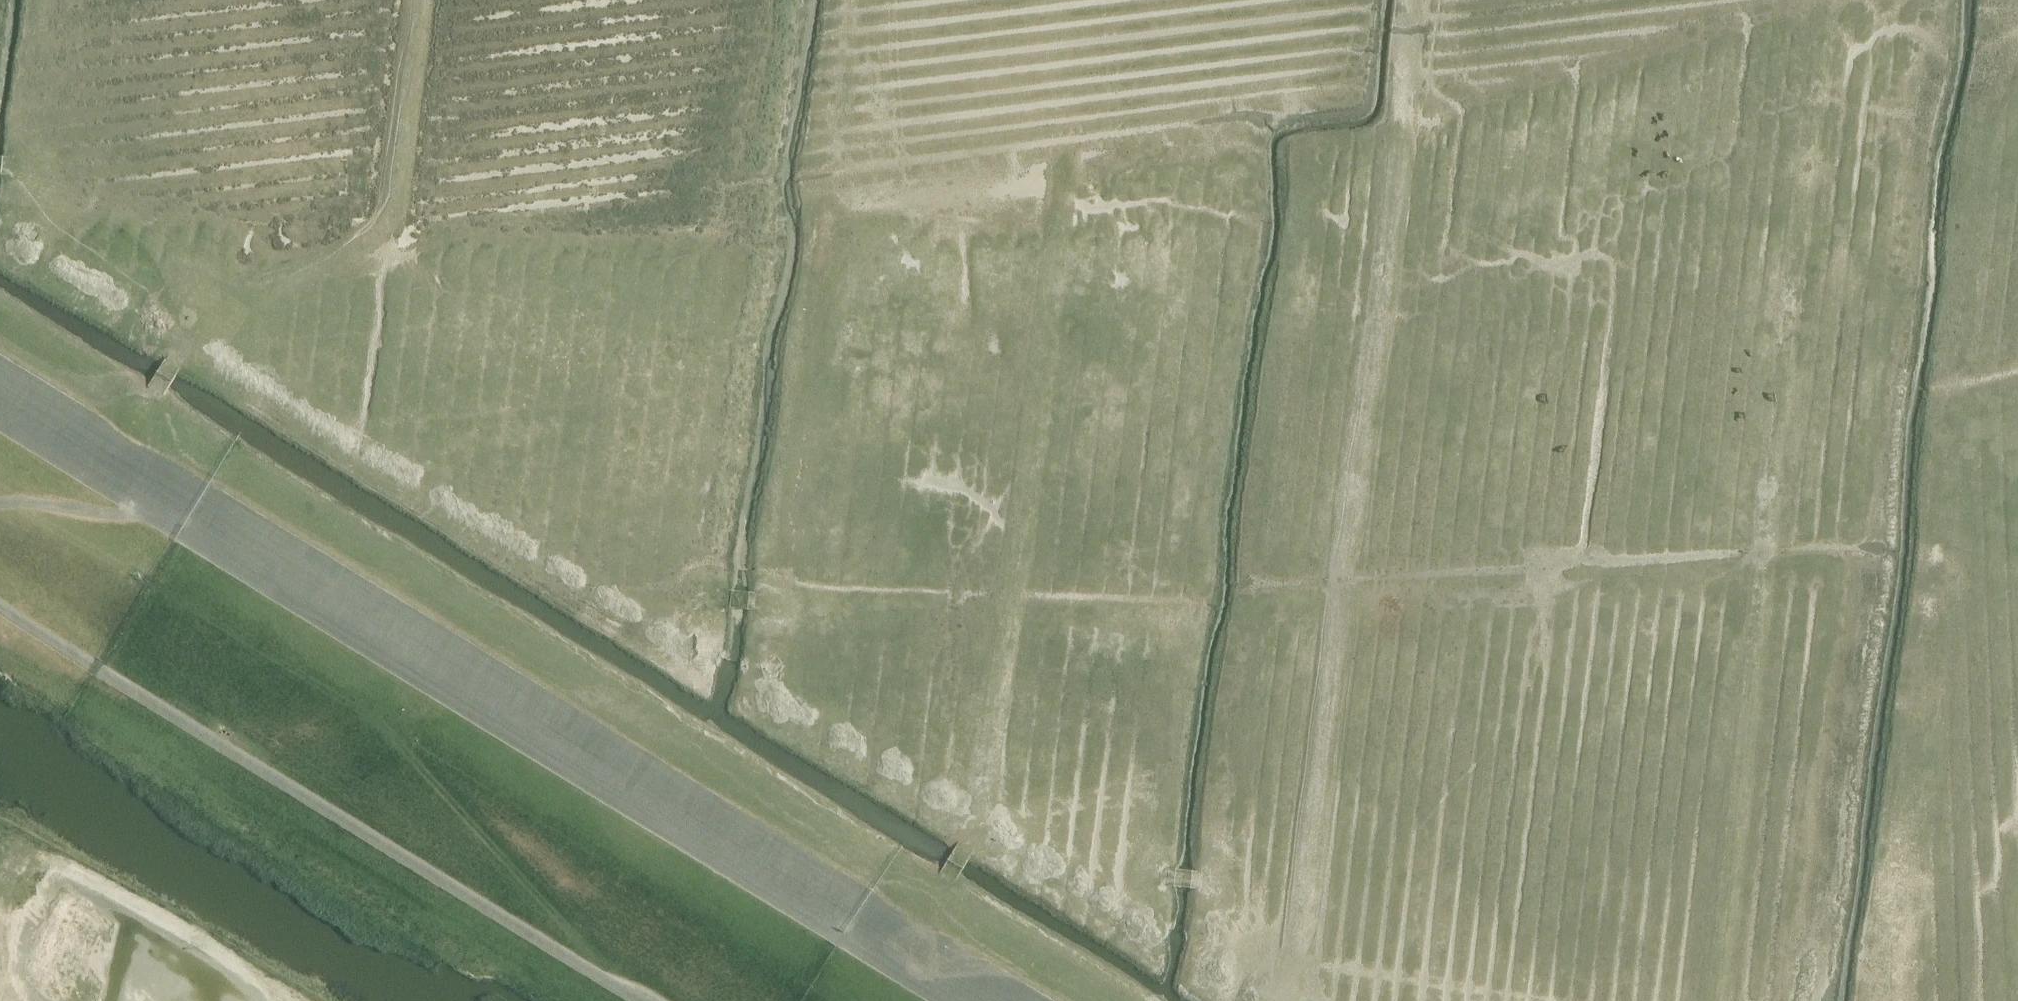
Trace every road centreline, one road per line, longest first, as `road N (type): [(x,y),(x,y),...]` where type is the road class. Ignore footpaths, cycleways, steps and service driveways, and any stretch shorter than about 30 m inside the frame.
road 1 (track): [(0,423),(937,1000)]
road 2 (track): [(0,502),(146,514)]

